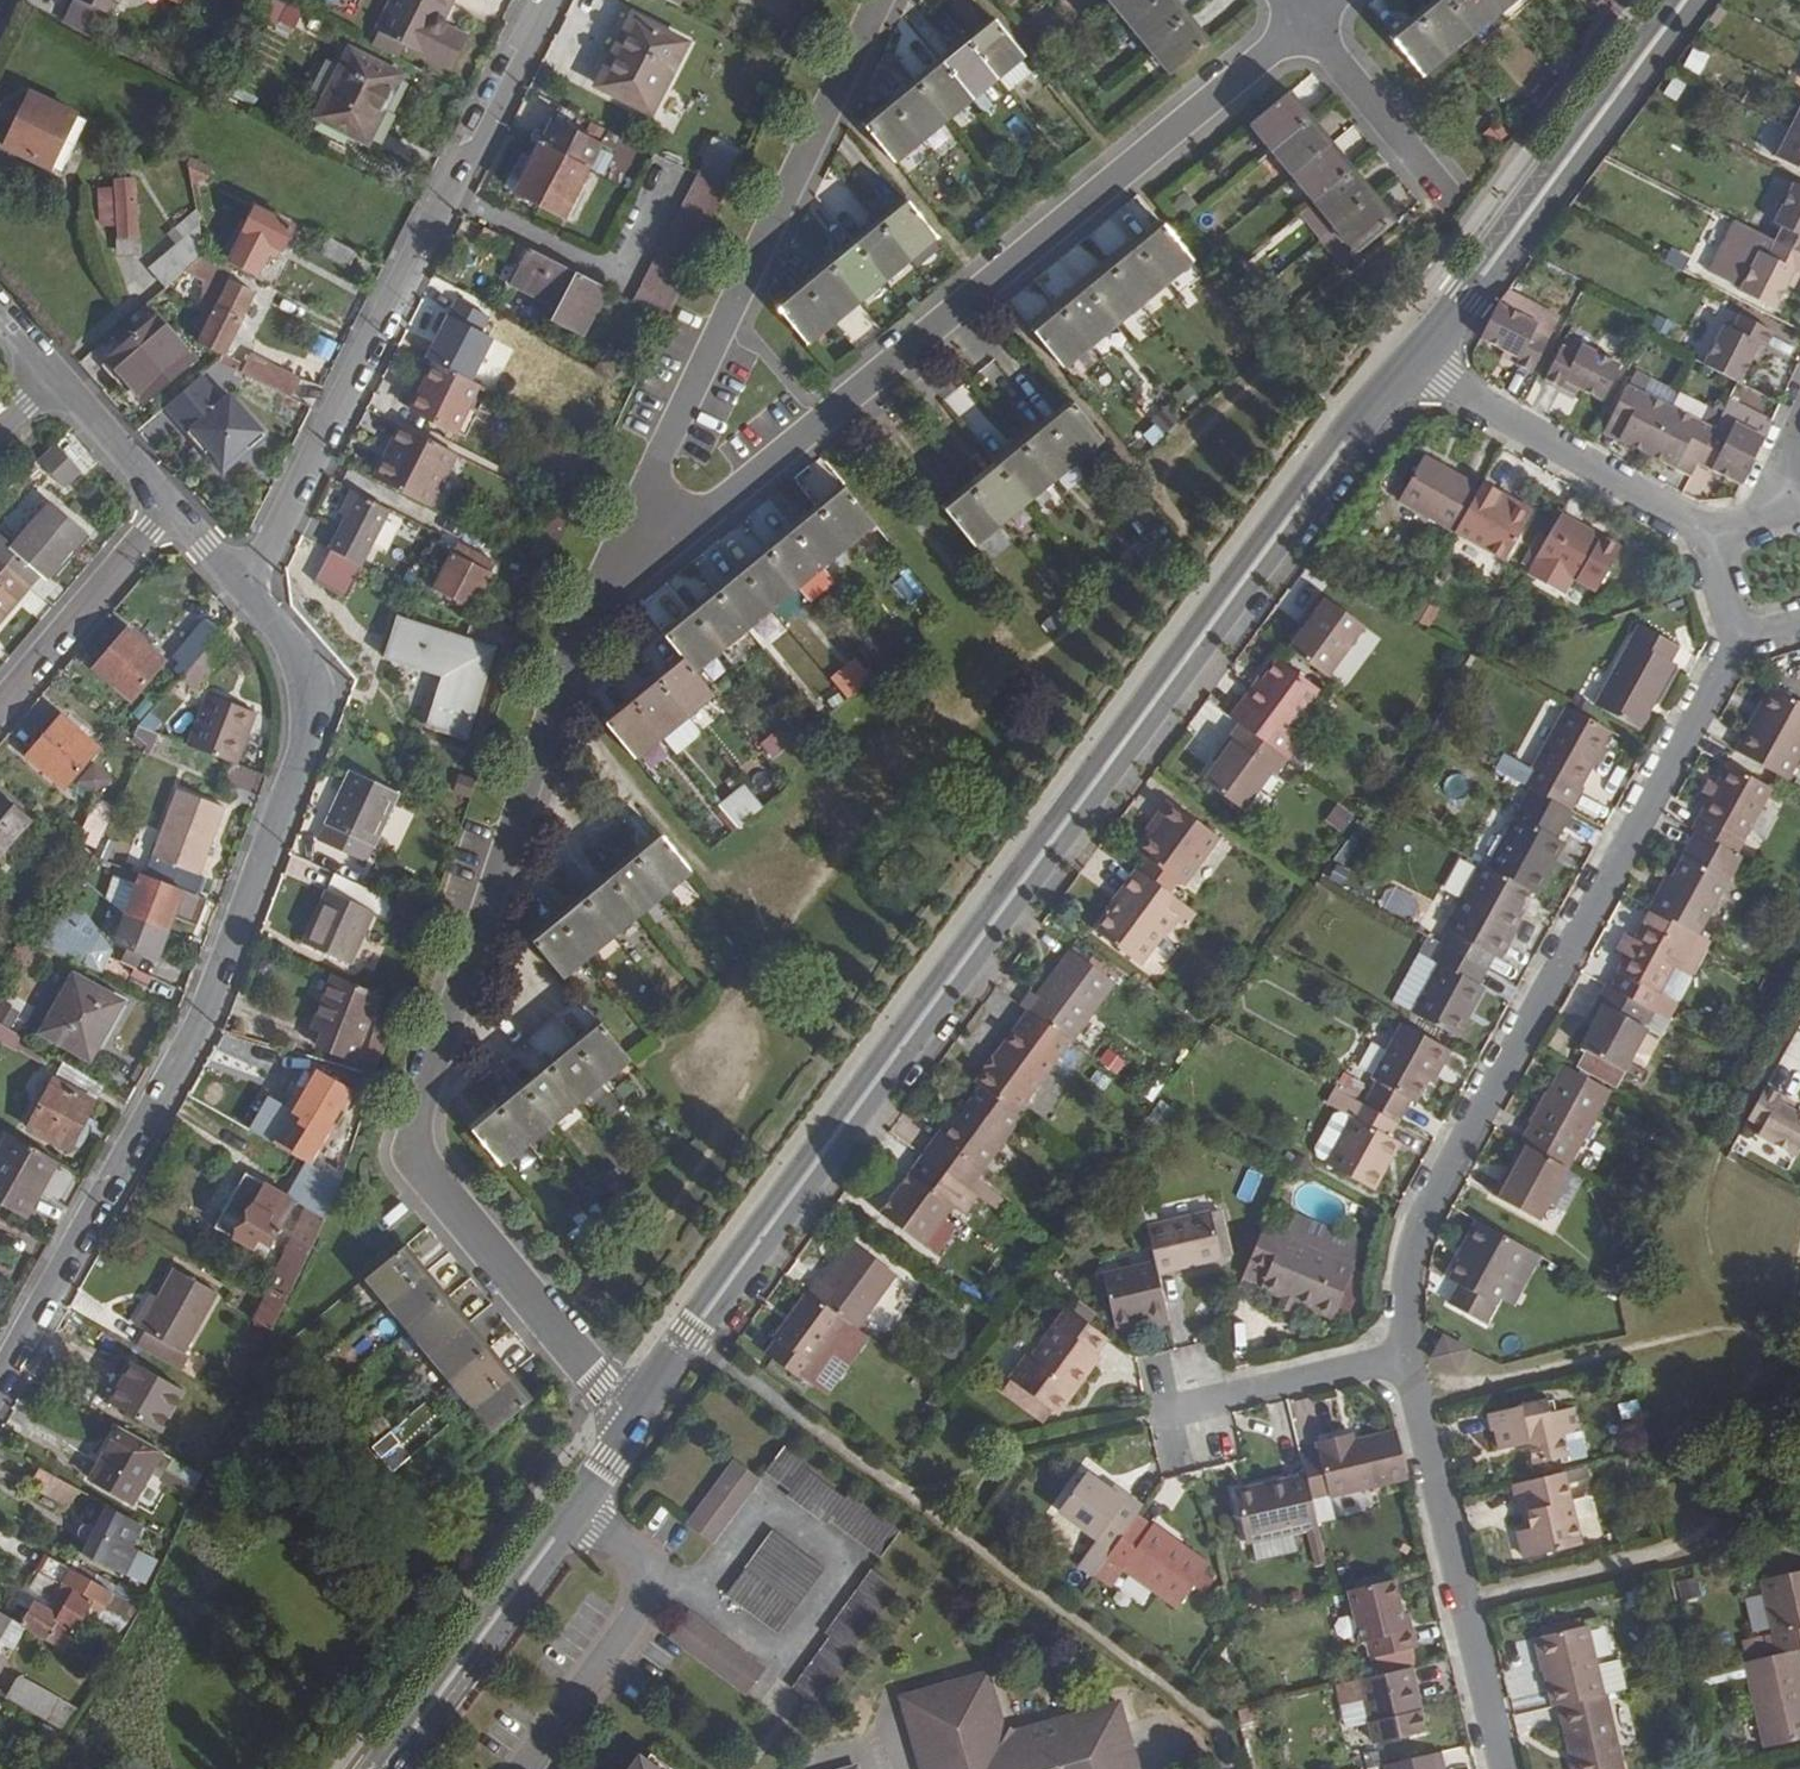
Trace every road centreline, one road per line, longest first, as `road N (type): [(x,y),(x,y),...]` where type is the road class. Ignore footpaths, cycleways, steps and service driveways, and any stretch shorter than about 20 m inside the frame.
road 1 (residential): [(639,1413),(1407,366)]
road 2 (residential): [(617,551),(550,719),(417,1133),(425,1169),(639,1413)]
road 3 (residential): [(0,1386),(209,1011),(309,735),(309,679),(247,594)]
road 4 (residential): [(617,551),(697,523),(771,466),(1305,21)]
road 5 (residential): [(1742,632),(1423,1234),(1405,1359)]
road 6 (residential): [(548,0),(247,594)]
road 7 (residential): [(879,0),(617,551)]
road 8 (residential): [(1407,366),(1686,0)]
road 9 (residential): [(1405,1359),(1503,1768)]
road 10 (residential): [(1407,366),(1709,532)]
road 11 (residential): [(574,1508),(633,1552),(639,1613),(528,1768)]
road 12 (residential): [(384,1768),(574,1508)]
road 13 (residential): [(1405,1359),(1148,1418)]
road 14 (residential): [(170,509),(0,708)]
road 15 (residential): [(1305,21),(1442,188)]
road 16 (residential): [(170,509),(50,380)]

